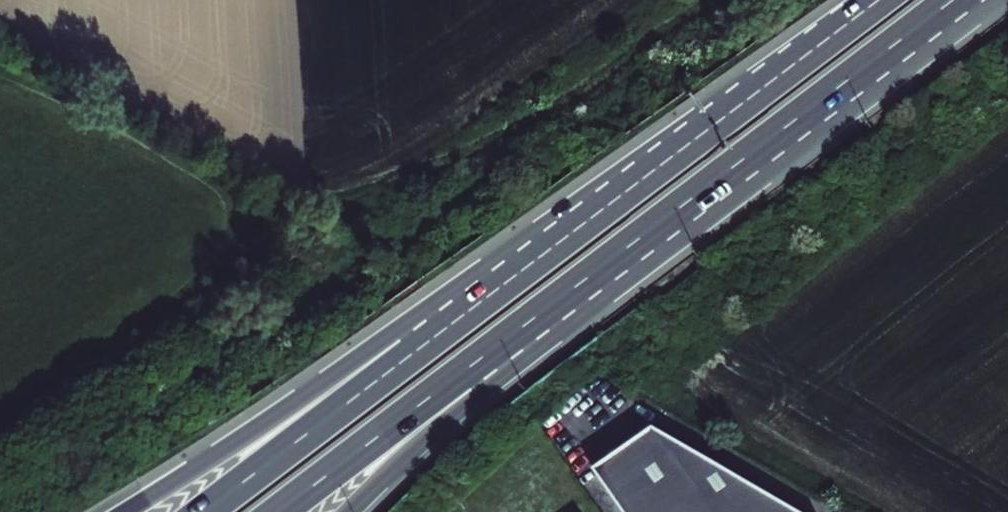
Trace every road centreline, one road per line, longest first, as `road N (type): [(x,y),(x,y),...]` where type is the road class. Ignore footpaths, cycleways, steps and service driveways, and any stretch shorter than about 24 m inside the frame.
road 1 (trunk): [(713,126),(499,255),(126,511)]
road 2 (trunk): [(713,126),(205,511)]
road 3 (trunk): [(459,375),(955,0)]
road 4 (trunk): [(279,511),(459,375)]
road 5 (trunk): [(879,0),(713,126)]
road 6 (trunk): [(349,511),(412,450),(459,375)]

